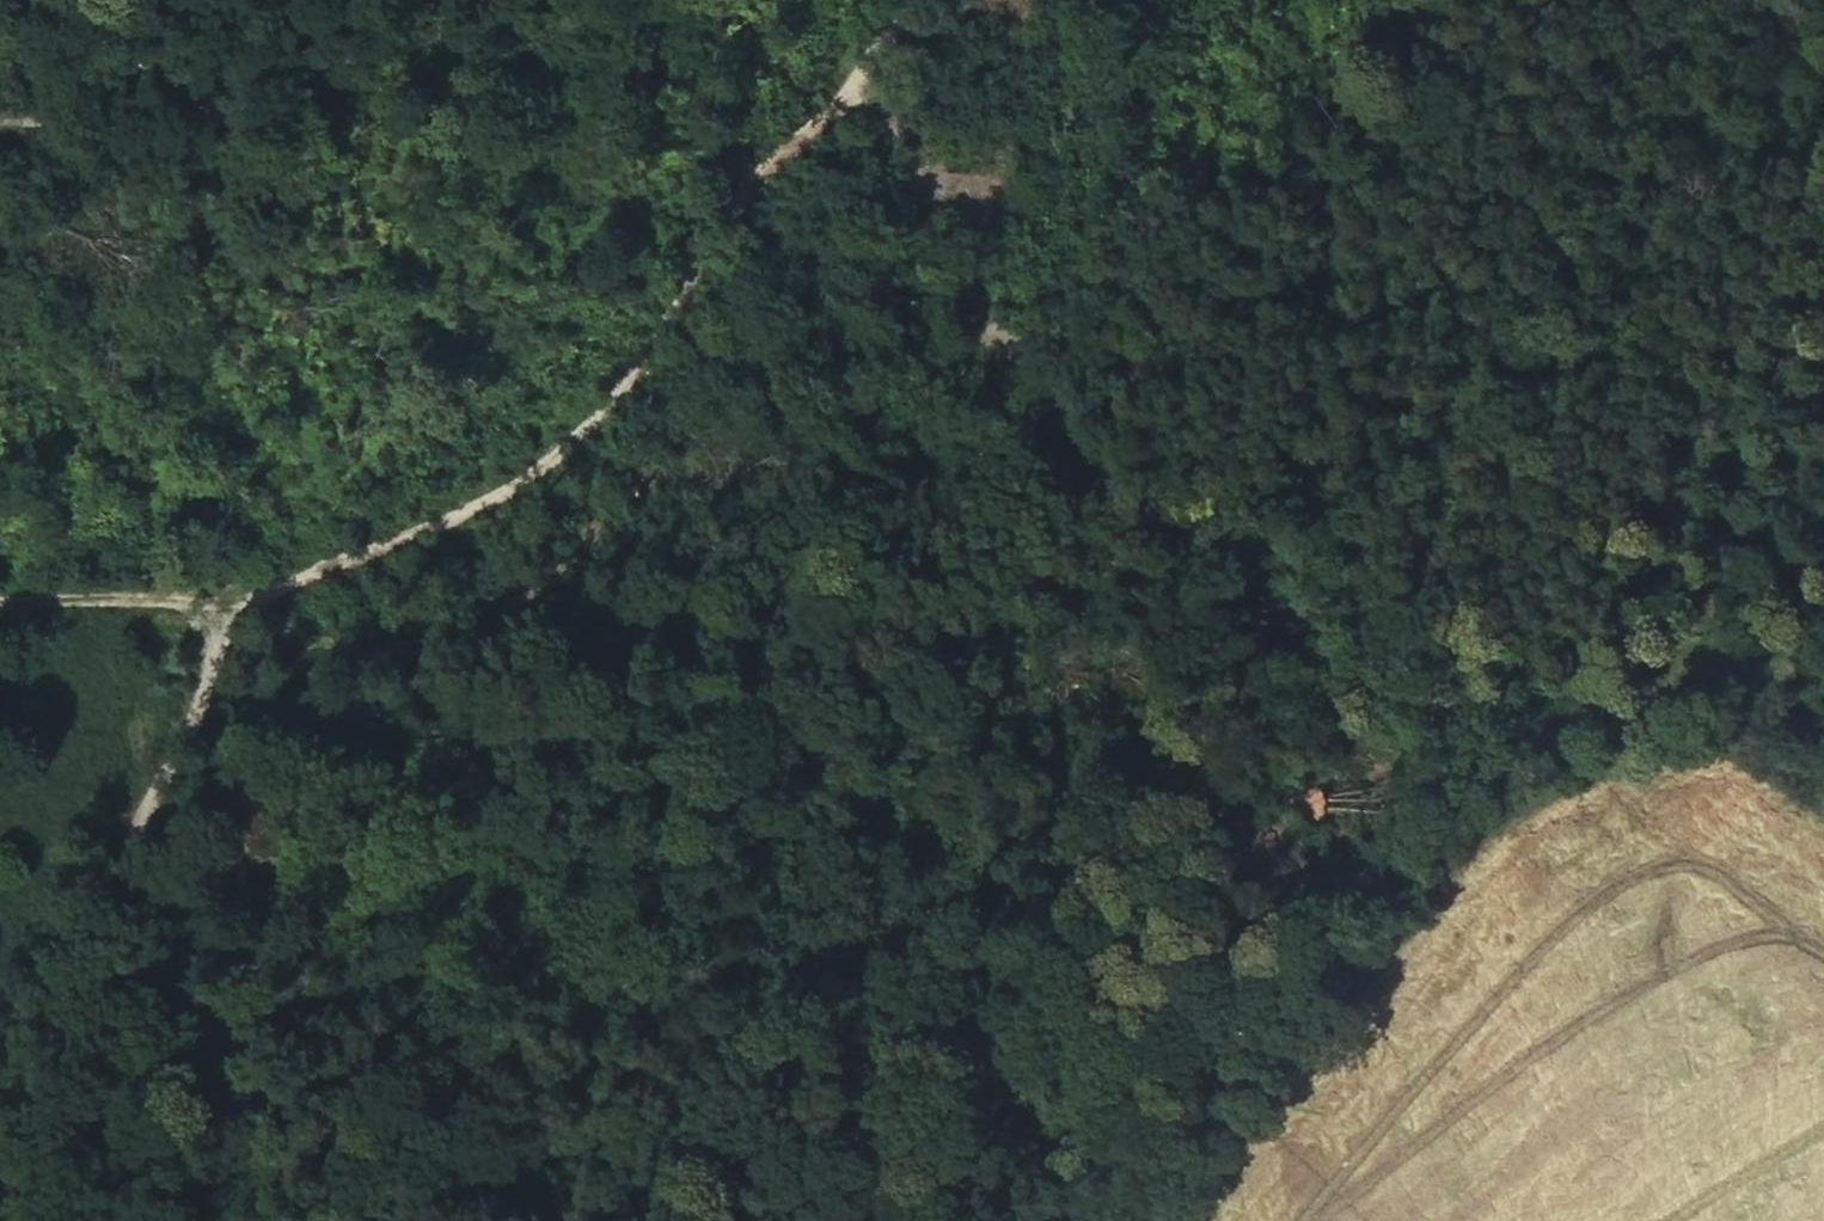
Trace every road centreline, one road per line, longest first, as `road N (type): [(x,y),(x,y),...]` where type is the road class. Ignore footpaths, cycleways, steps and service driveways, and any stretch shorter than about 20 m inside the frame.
road 1 (track): [(0,575),(104,567),(291,574),(576,459),(672,297),(701,223),(797,89),(918,0)]
road 2 (track): [(0,995),(291,574)]

